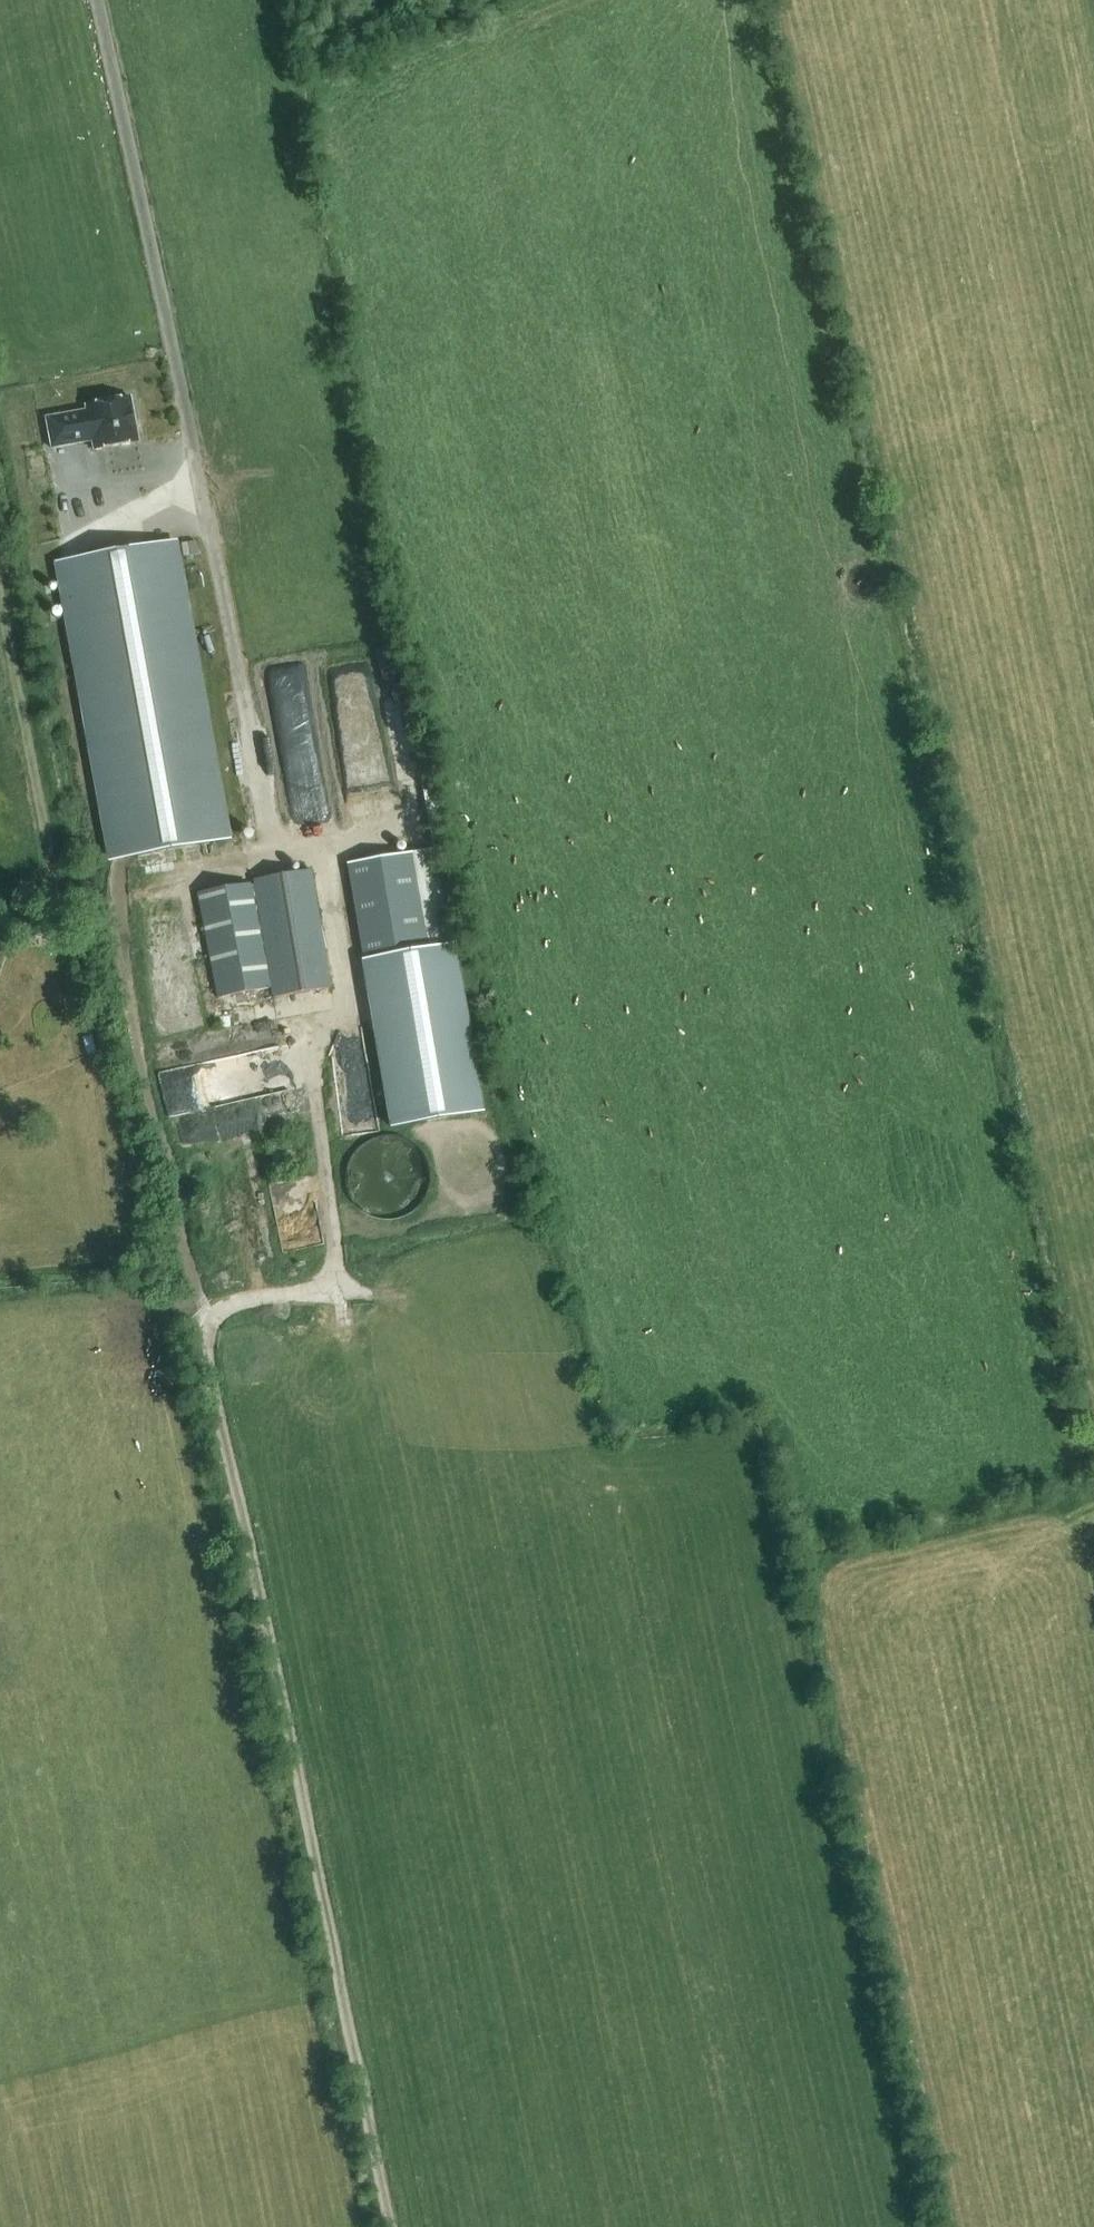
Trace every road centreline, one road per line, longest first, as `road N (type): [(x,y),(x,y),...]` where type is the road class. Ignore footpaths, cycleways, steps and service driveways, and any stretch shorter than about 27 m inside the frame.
road 1 (track): [(94,0),(275,849)]
road 2 (track): [(0,625),(42,860),(41,915),(0,927)]

